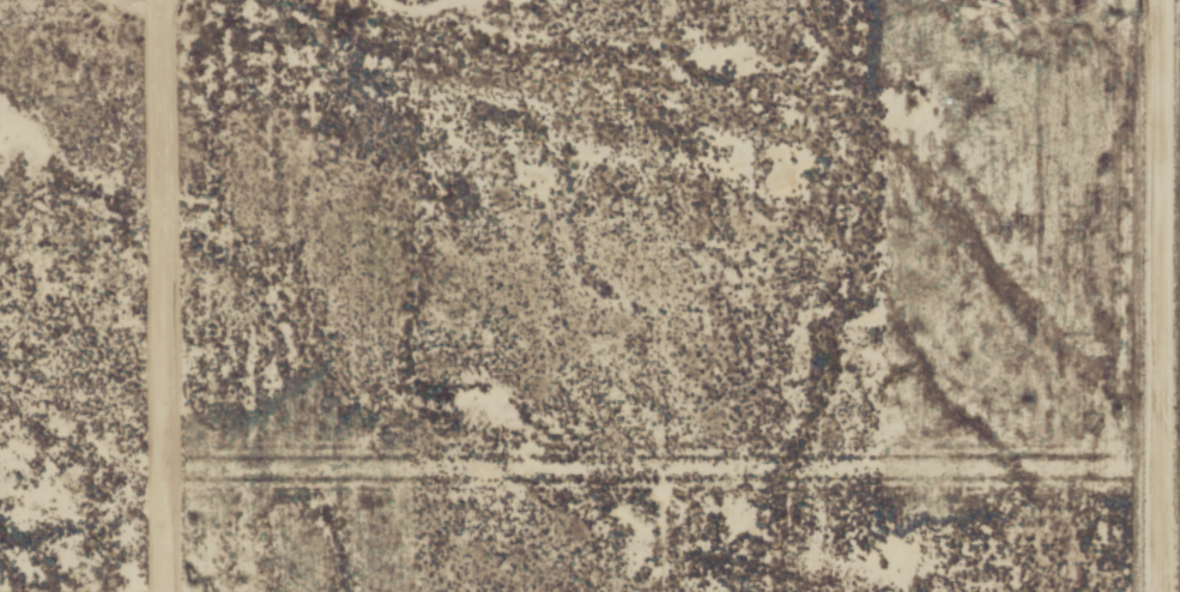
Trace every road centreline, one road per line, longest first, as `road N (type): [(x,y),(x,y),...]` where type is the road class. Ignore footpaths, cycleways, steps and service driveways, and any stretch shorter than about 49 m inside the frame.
road 1 (track): [(161,0),(171,591)]
road 2 (residential): [(1157,591),(1162,0)]

